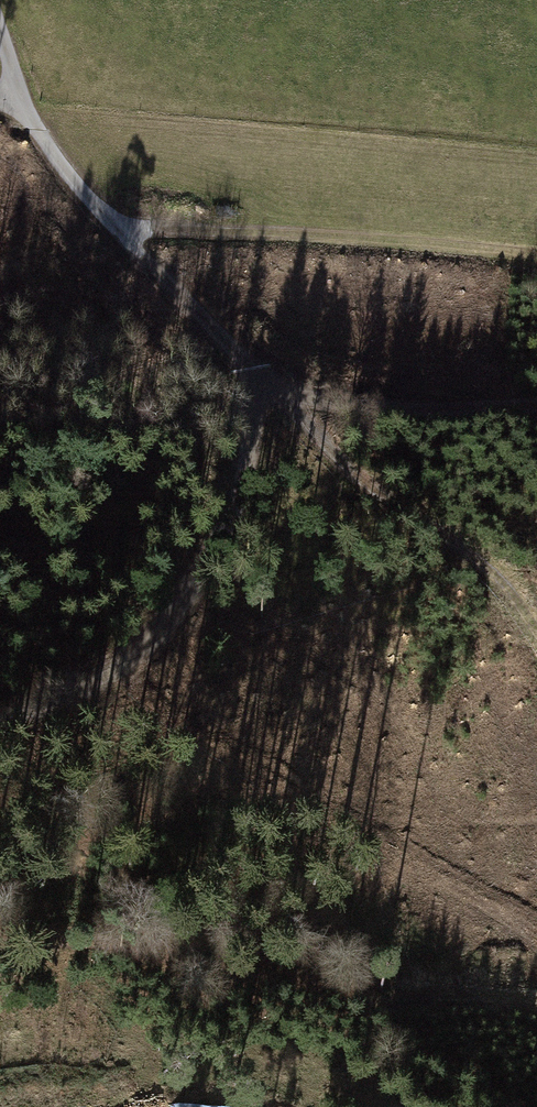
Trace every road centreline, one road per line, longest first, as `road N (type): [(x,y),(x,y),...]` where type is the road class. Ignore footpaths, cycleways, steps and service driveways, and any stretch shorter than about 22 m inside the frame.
road 1 (track): [(123,233),(226,359),(267,391),(251,414),(231,532),(196,591),(135,656),(73,697),(0,718)]
road 2 (track): [(536,616),(517,591),(386,504),(267,391),(338,411),(536,409)]
road 3 (track): [(123,233),(536,265)]
road 4 (track): [(18,79),(69,178),(123,233)]

